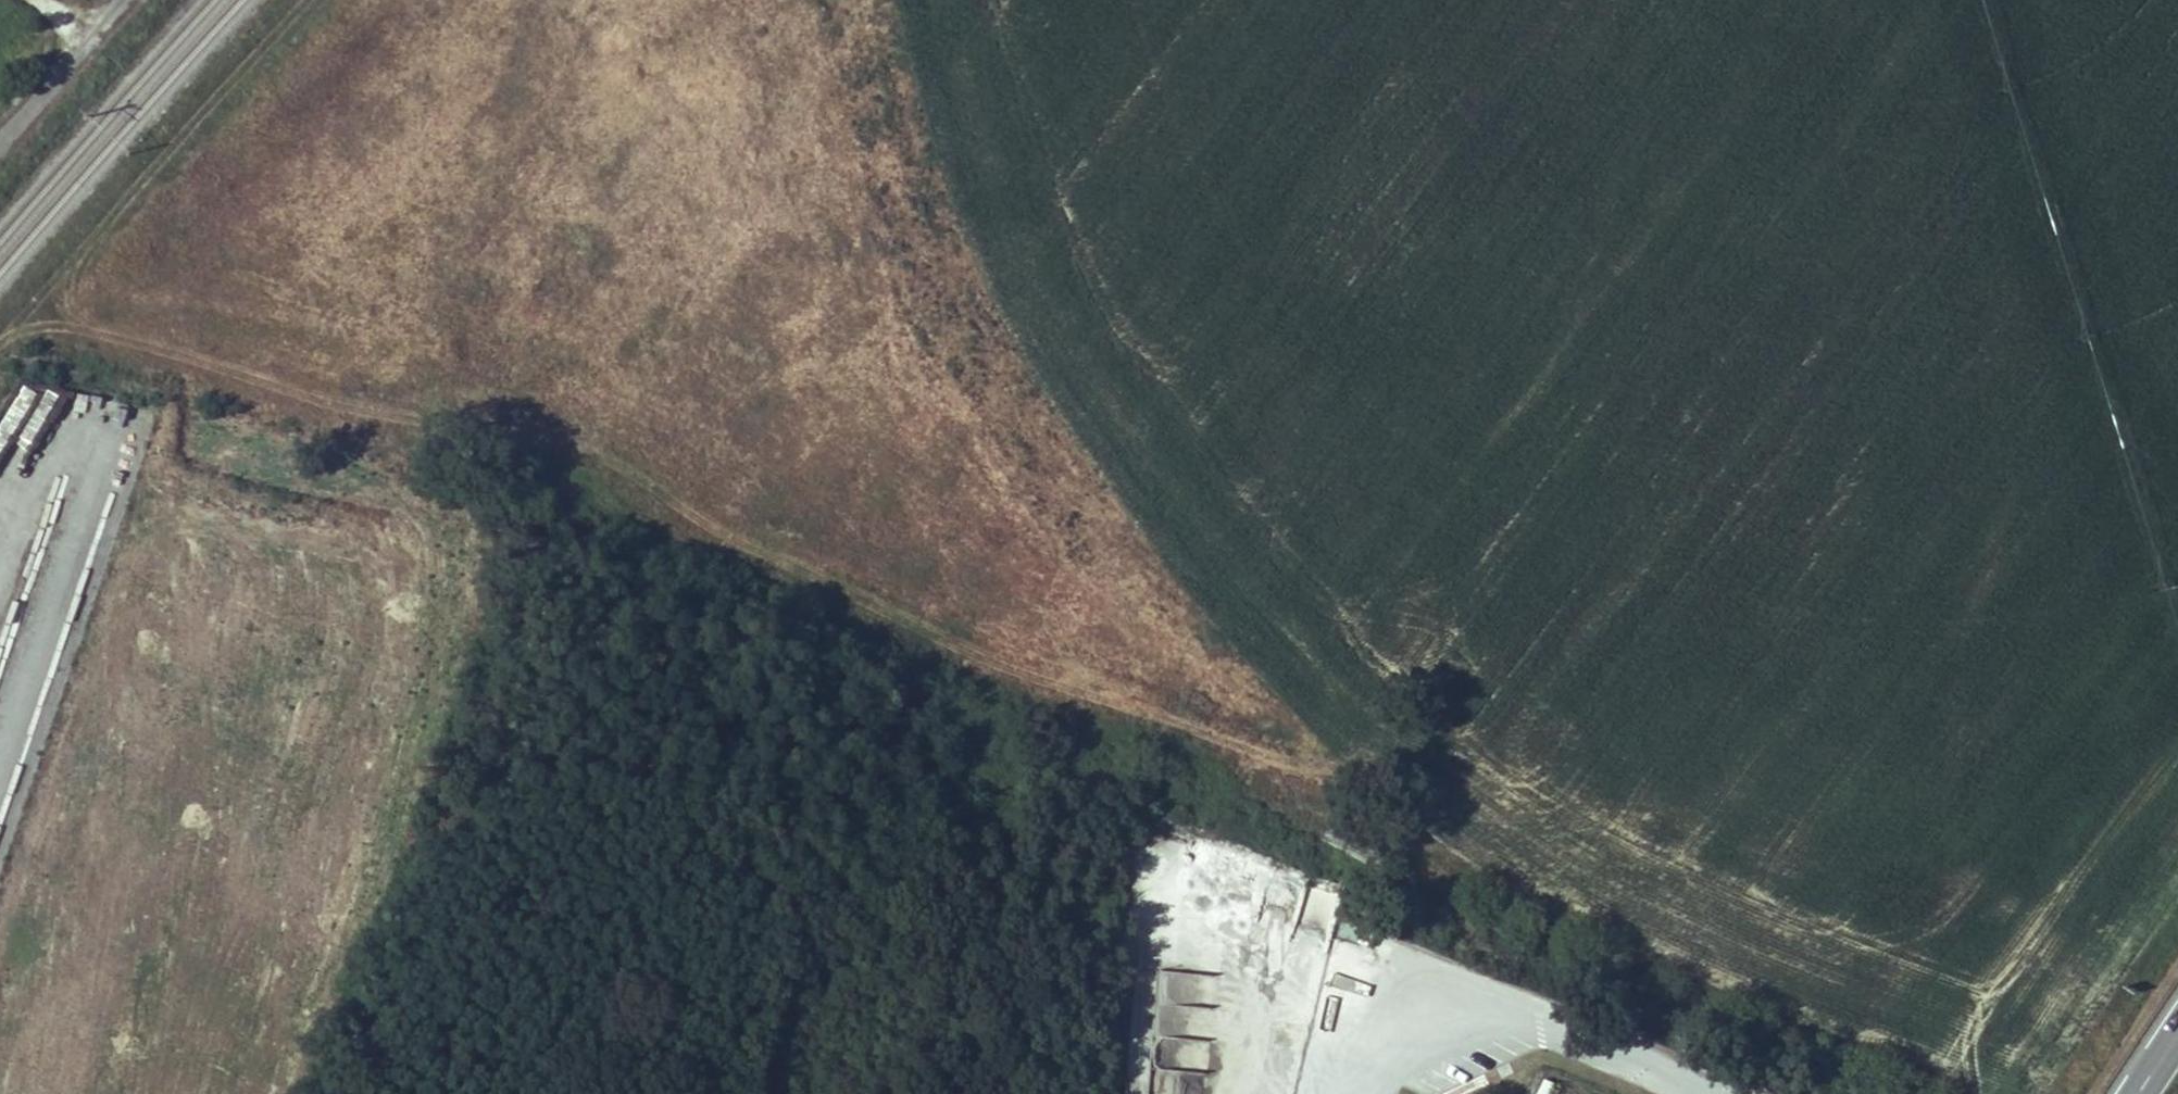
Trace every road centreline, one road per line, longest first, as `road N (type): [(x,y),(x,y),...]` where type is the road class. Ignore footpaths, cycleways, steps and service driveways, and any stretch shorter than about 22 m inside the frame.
road 1 (unclassified): [(1370,1093),(1412,978),(1695,1093)]
road 2 (unclassified): [(0,141),(123,0)]

